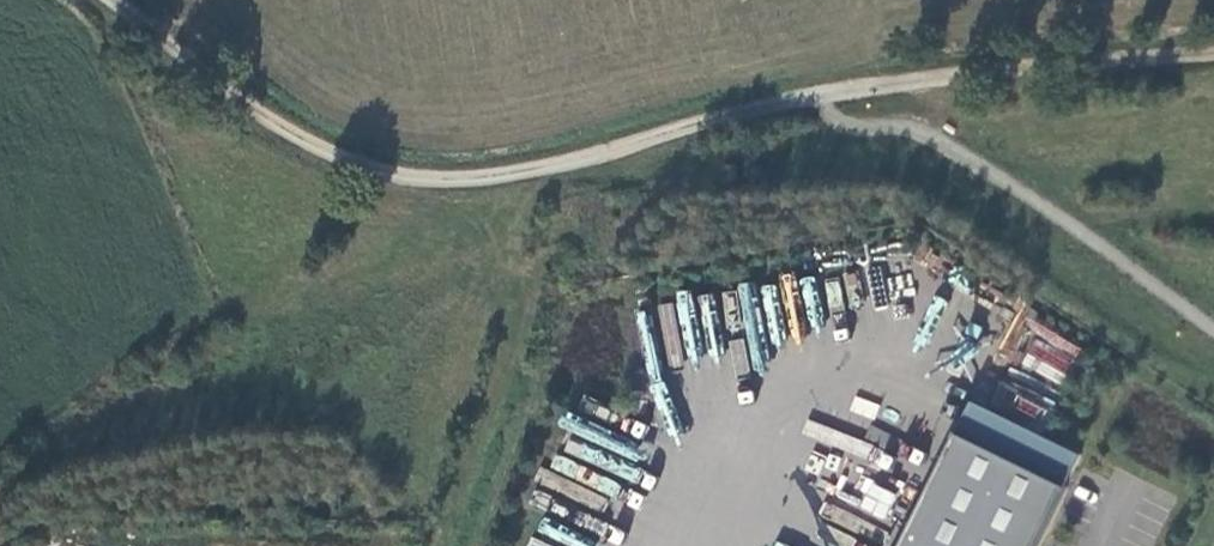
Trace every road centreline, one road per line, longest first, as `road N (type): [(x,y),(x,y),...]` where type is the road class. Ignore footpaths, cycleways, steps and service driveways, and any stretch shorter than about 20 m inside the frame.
road 1 (track): [(811,91),(545,167),(402,180),(350,163),(284,127),(108,0)]
road 2 (track): [(811,91),(839,125),(901,127),(937,141),(1213,331)]
road 3 (track): [(1213,53),(811,91)]
road 4 (track): [(447,545),(522,319),(518,251),(545,167)]

